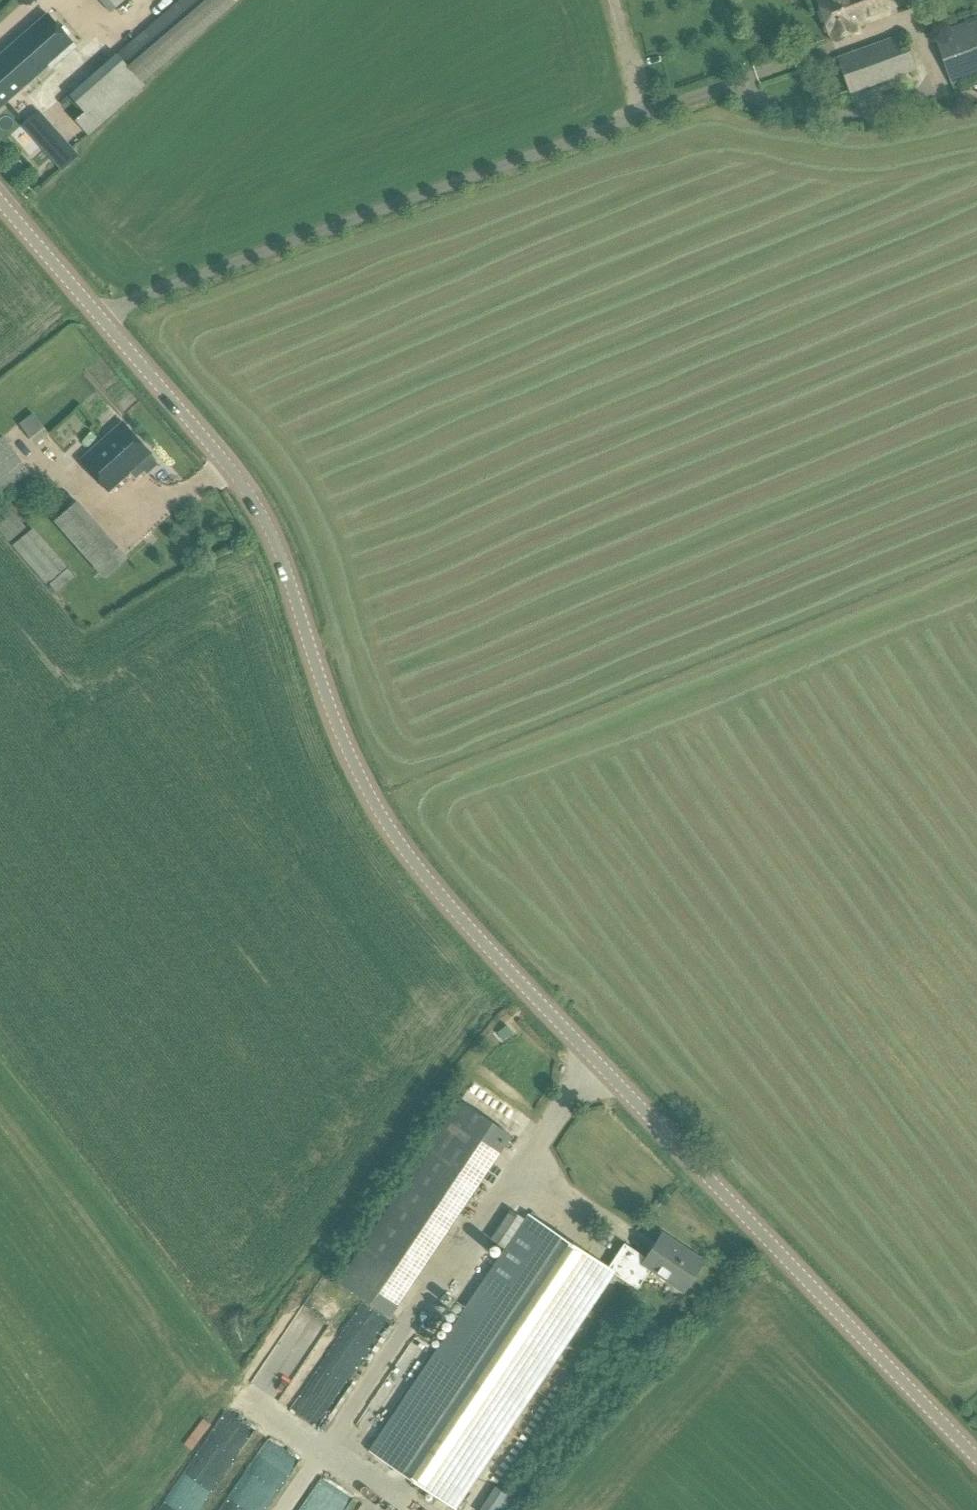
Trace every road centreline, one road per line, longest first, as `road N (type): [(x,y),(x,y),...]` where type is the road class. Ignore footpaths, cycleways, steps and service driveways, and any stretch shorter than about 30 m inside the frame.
road 1 (tertiary): [(976,1458),(463,920),(387,827),(340,737),(269,526),(230,467),(100,316)]
road 2 (unclassified): [(100,316),(753,74)]
road 3 (tertiary): [(100,316),(0,199)]
road 4 (track): [(627,118),(637,77),(611,0)]

